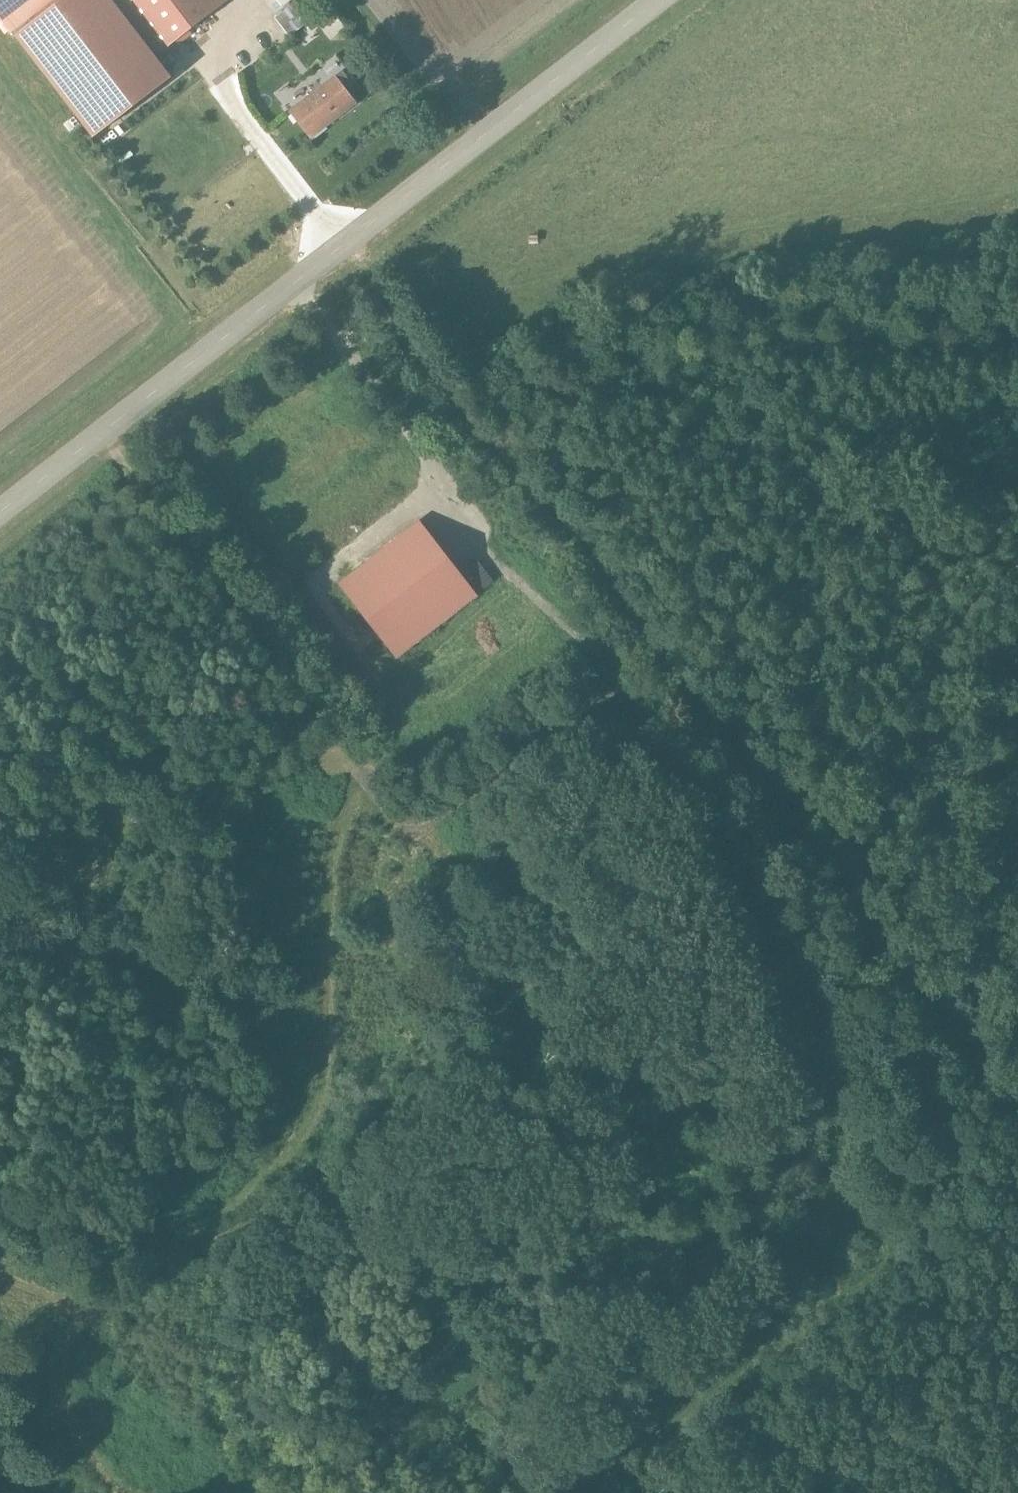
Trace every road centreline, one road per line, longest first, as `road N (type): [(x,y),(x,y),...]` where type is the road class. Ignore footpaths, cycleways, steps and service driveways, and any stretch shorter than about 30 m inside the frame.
road 1 (unclassified): [(0,513),(663,0)]

